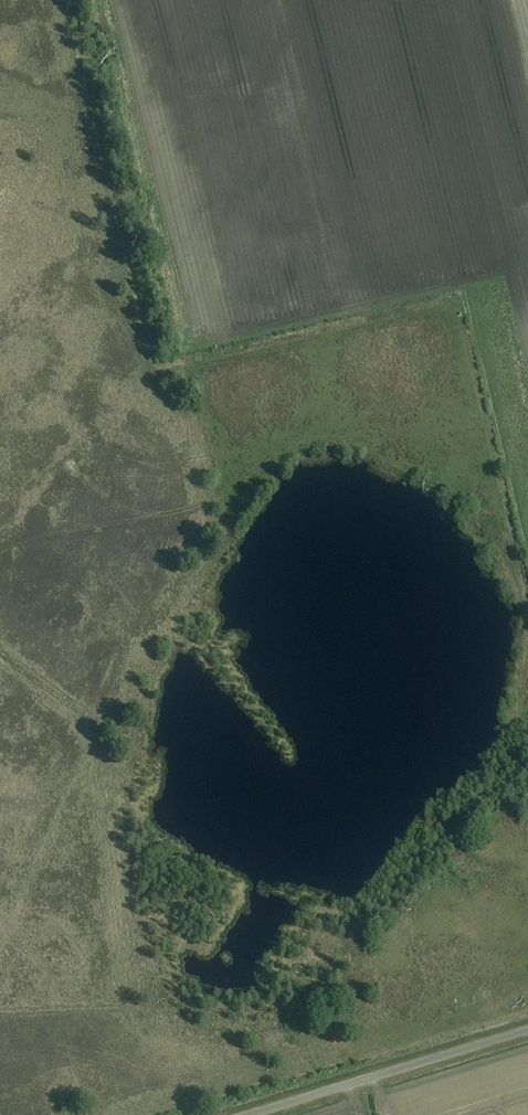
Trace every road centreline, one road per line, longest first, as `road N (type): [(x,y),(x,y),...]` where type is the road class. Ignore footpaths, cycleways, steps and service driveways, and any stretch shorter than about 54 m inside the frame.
road 1 (tertiary): [(250,1114),(527,1030)]

